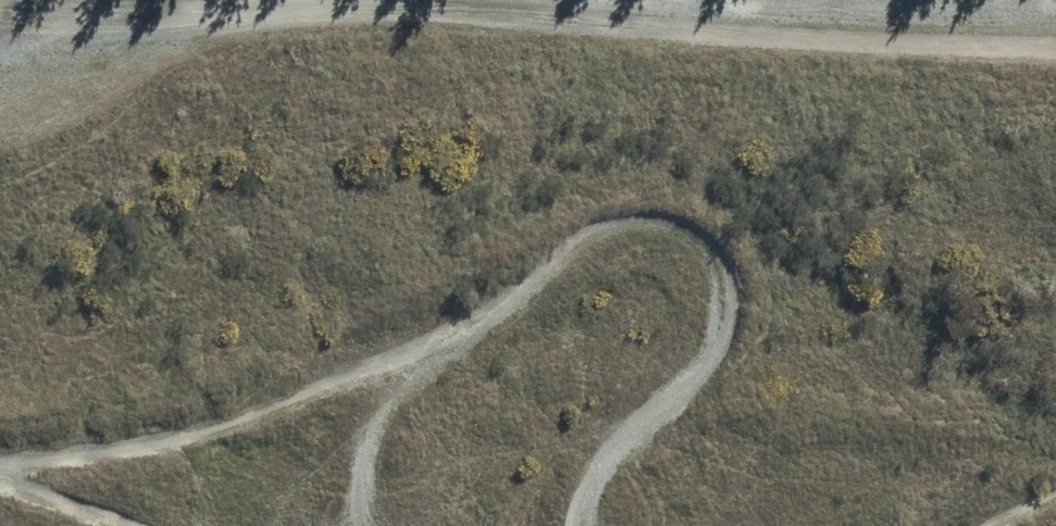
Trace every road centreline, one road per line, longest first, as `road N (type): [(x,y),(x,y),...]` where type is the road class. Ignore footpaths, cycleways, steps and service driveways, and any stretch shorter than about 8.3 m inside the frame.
road 1 (track): [(584,525),(590,495),(615,452),(680,393),(726,307),(724,271),(704,240),(672,221),(638,215),(591,229),(568,264),(426,349),(376,444),(365,525)]

